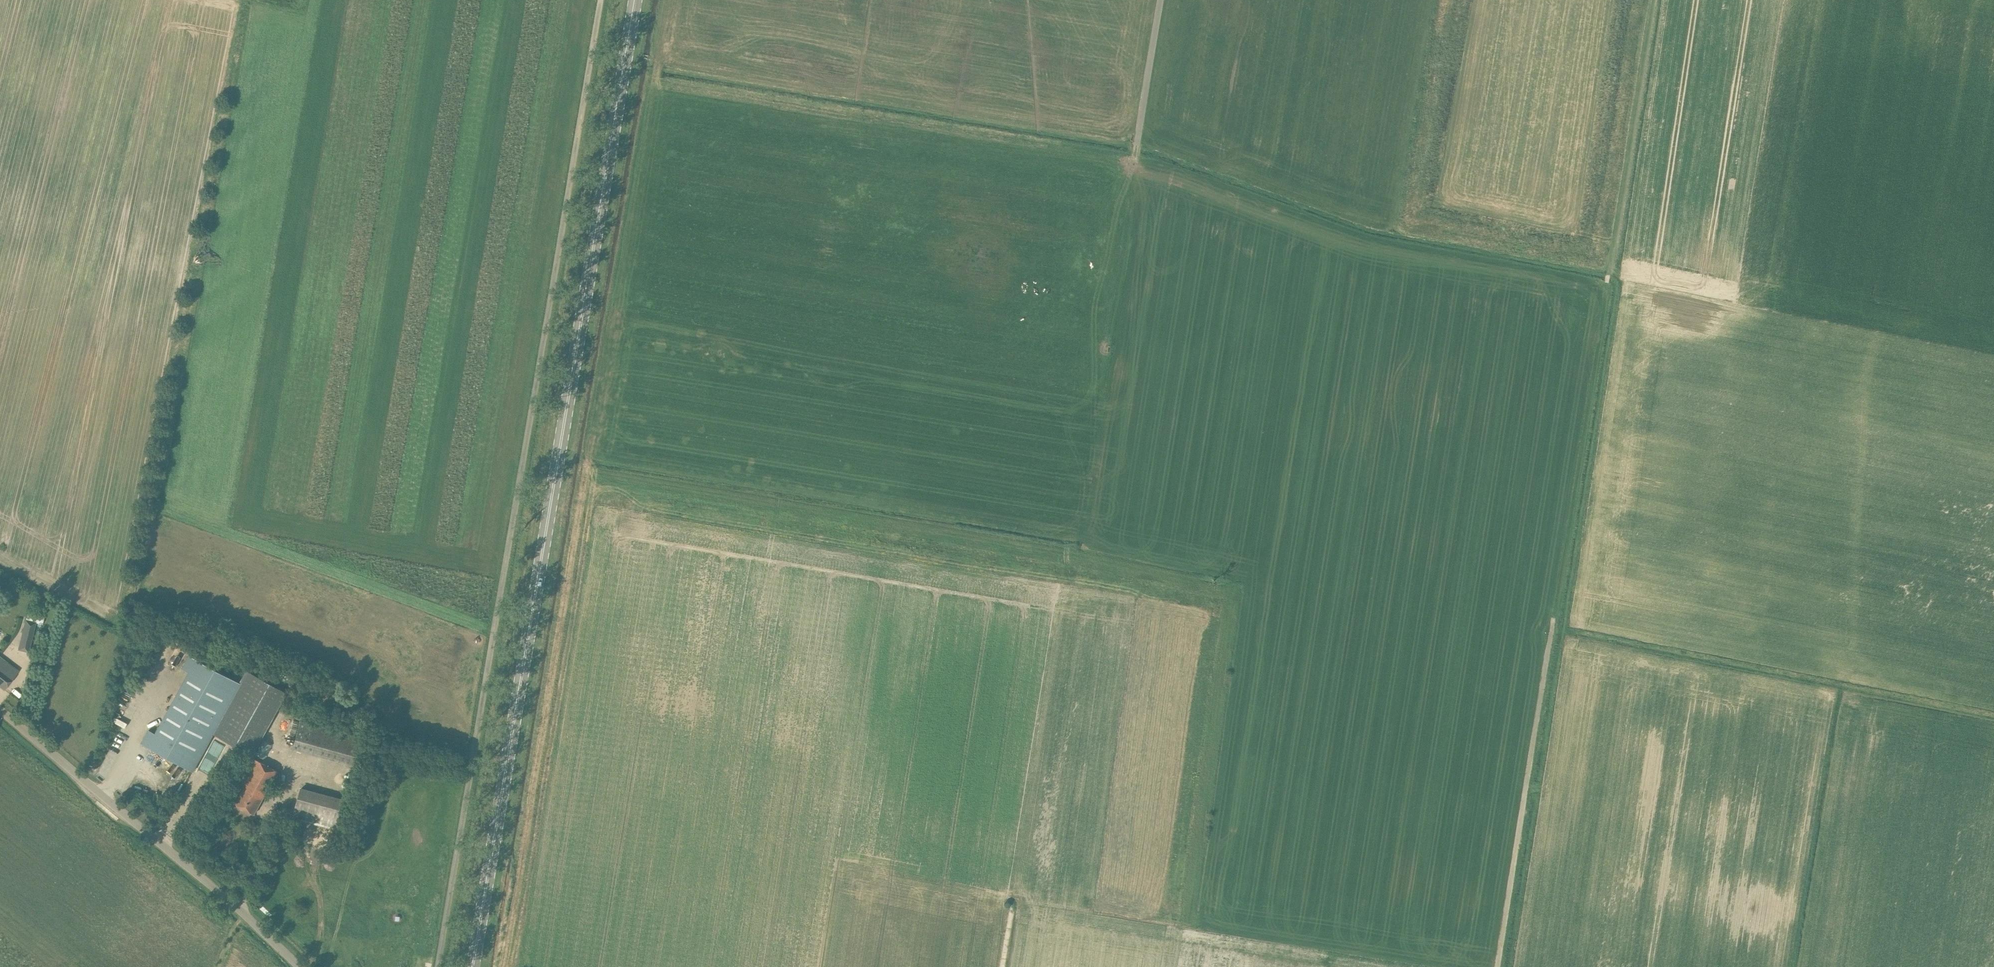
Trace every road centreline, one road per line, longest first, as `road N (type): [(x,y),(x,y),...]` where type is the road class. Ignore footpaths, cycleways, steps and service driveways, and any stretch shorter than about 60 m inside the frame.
road 1 (primary): [(472,966),(635,0)]
road 2 (unclassified): [(437,966),(600,0)]
road 3 (unclassified): [(299,966),(0,710)]
road 4 (unclassified): [(1135,153),(1161,0)]

